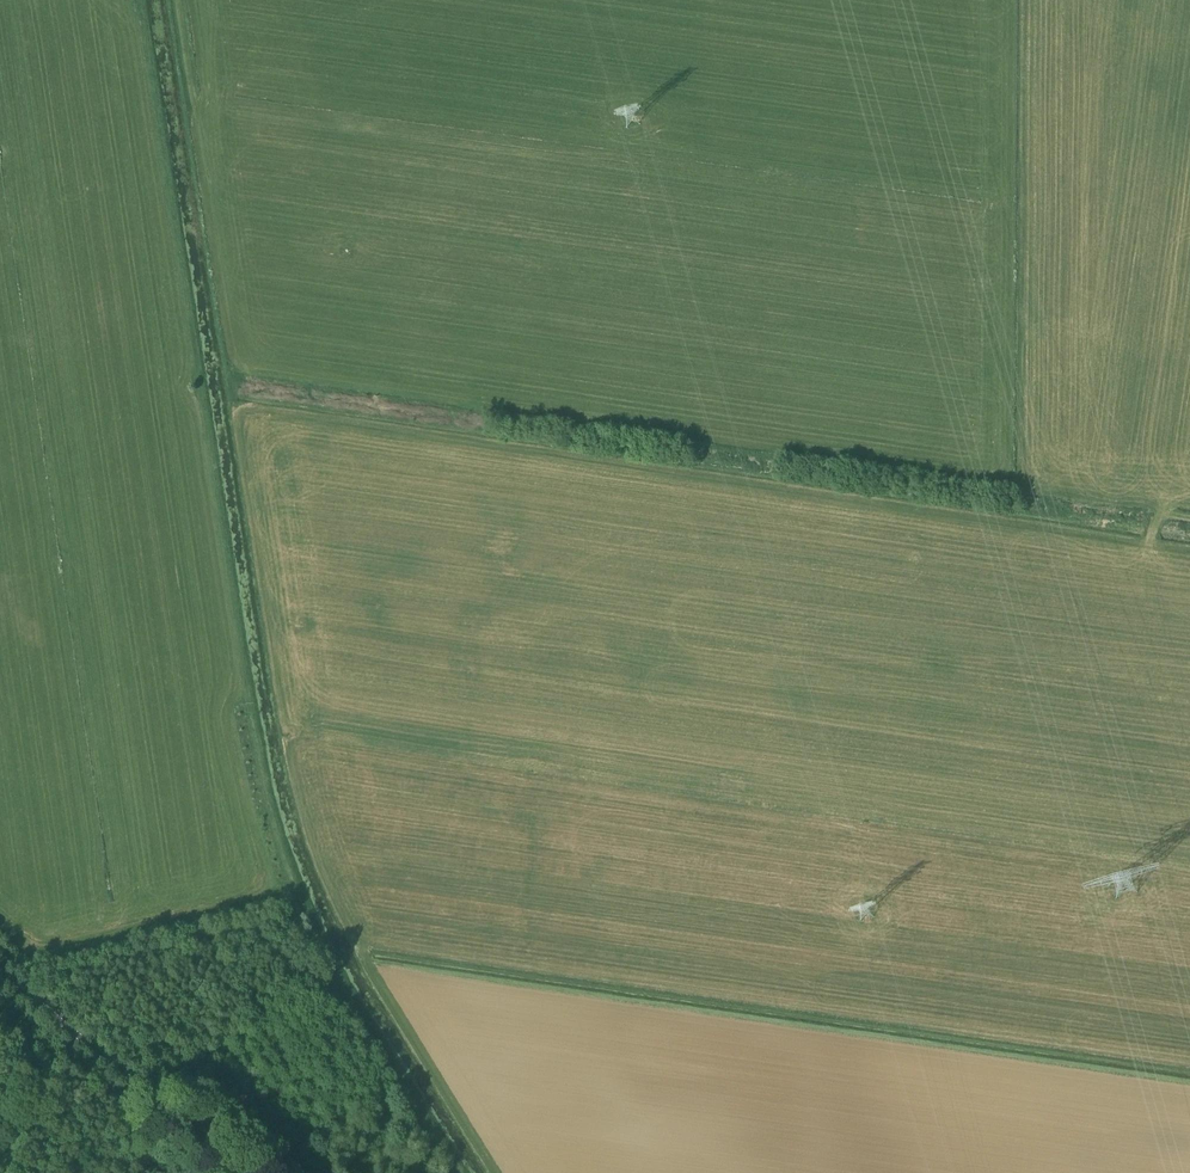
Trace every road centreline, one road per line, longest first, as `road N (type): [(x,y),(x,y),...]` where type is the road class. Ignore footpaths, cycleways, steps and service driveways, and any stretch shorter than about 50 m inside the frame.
road 1 (tertiary): [(231,1172),(0,969)]

